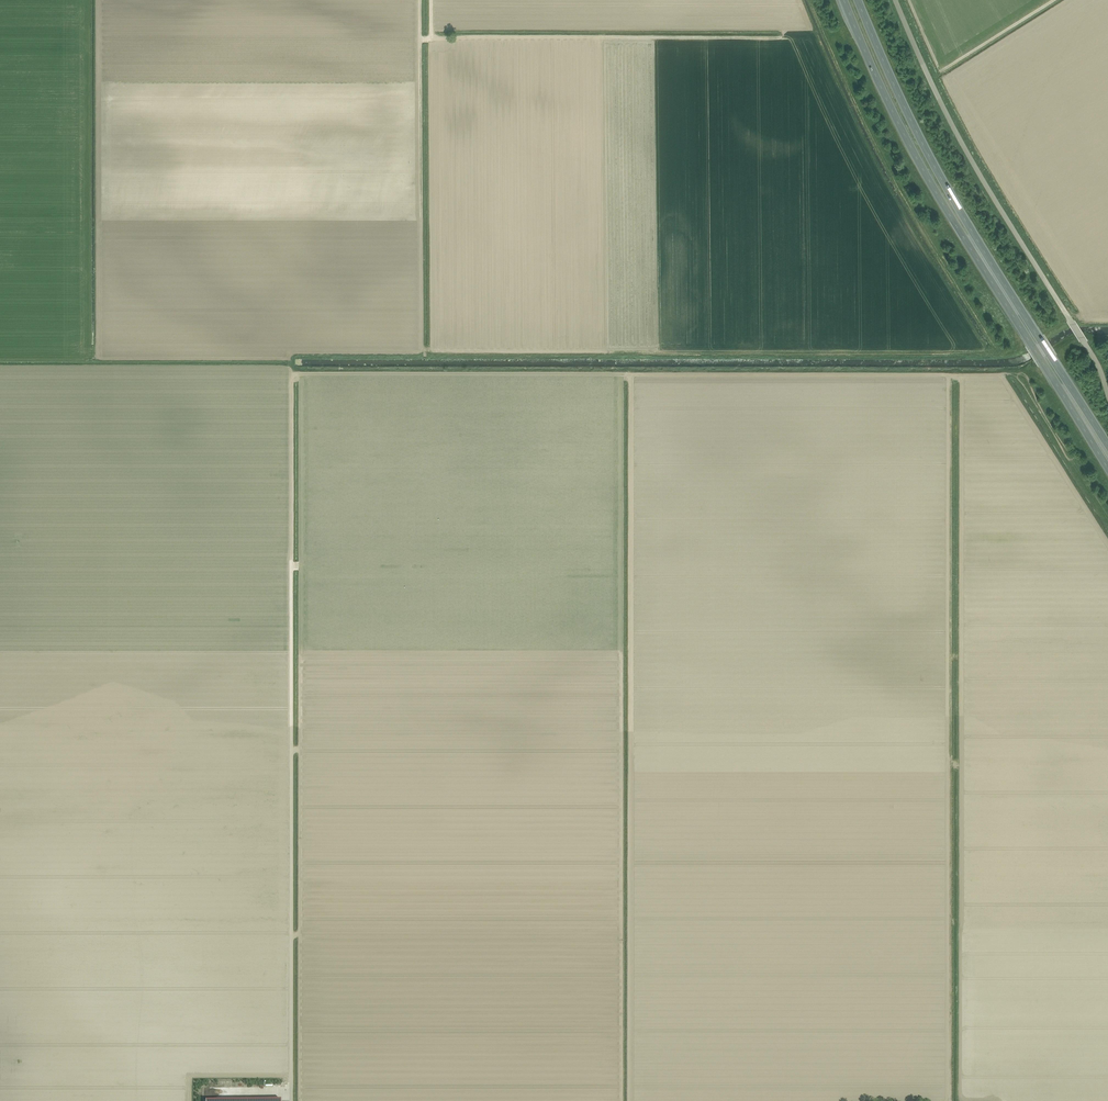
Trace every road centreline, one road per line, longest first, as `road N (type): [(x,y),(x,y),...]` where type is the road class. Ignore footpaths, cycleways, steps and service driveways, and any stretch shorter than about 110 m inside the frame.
road 1 (trunk): [(845,0),(918,159),(1107,468)]
road 2 (trunk): [(1107,446),(923,151),(856,0)]
road 3 (unclassified): [(1107,396),(1096,362),(955,131),(895,0)]

